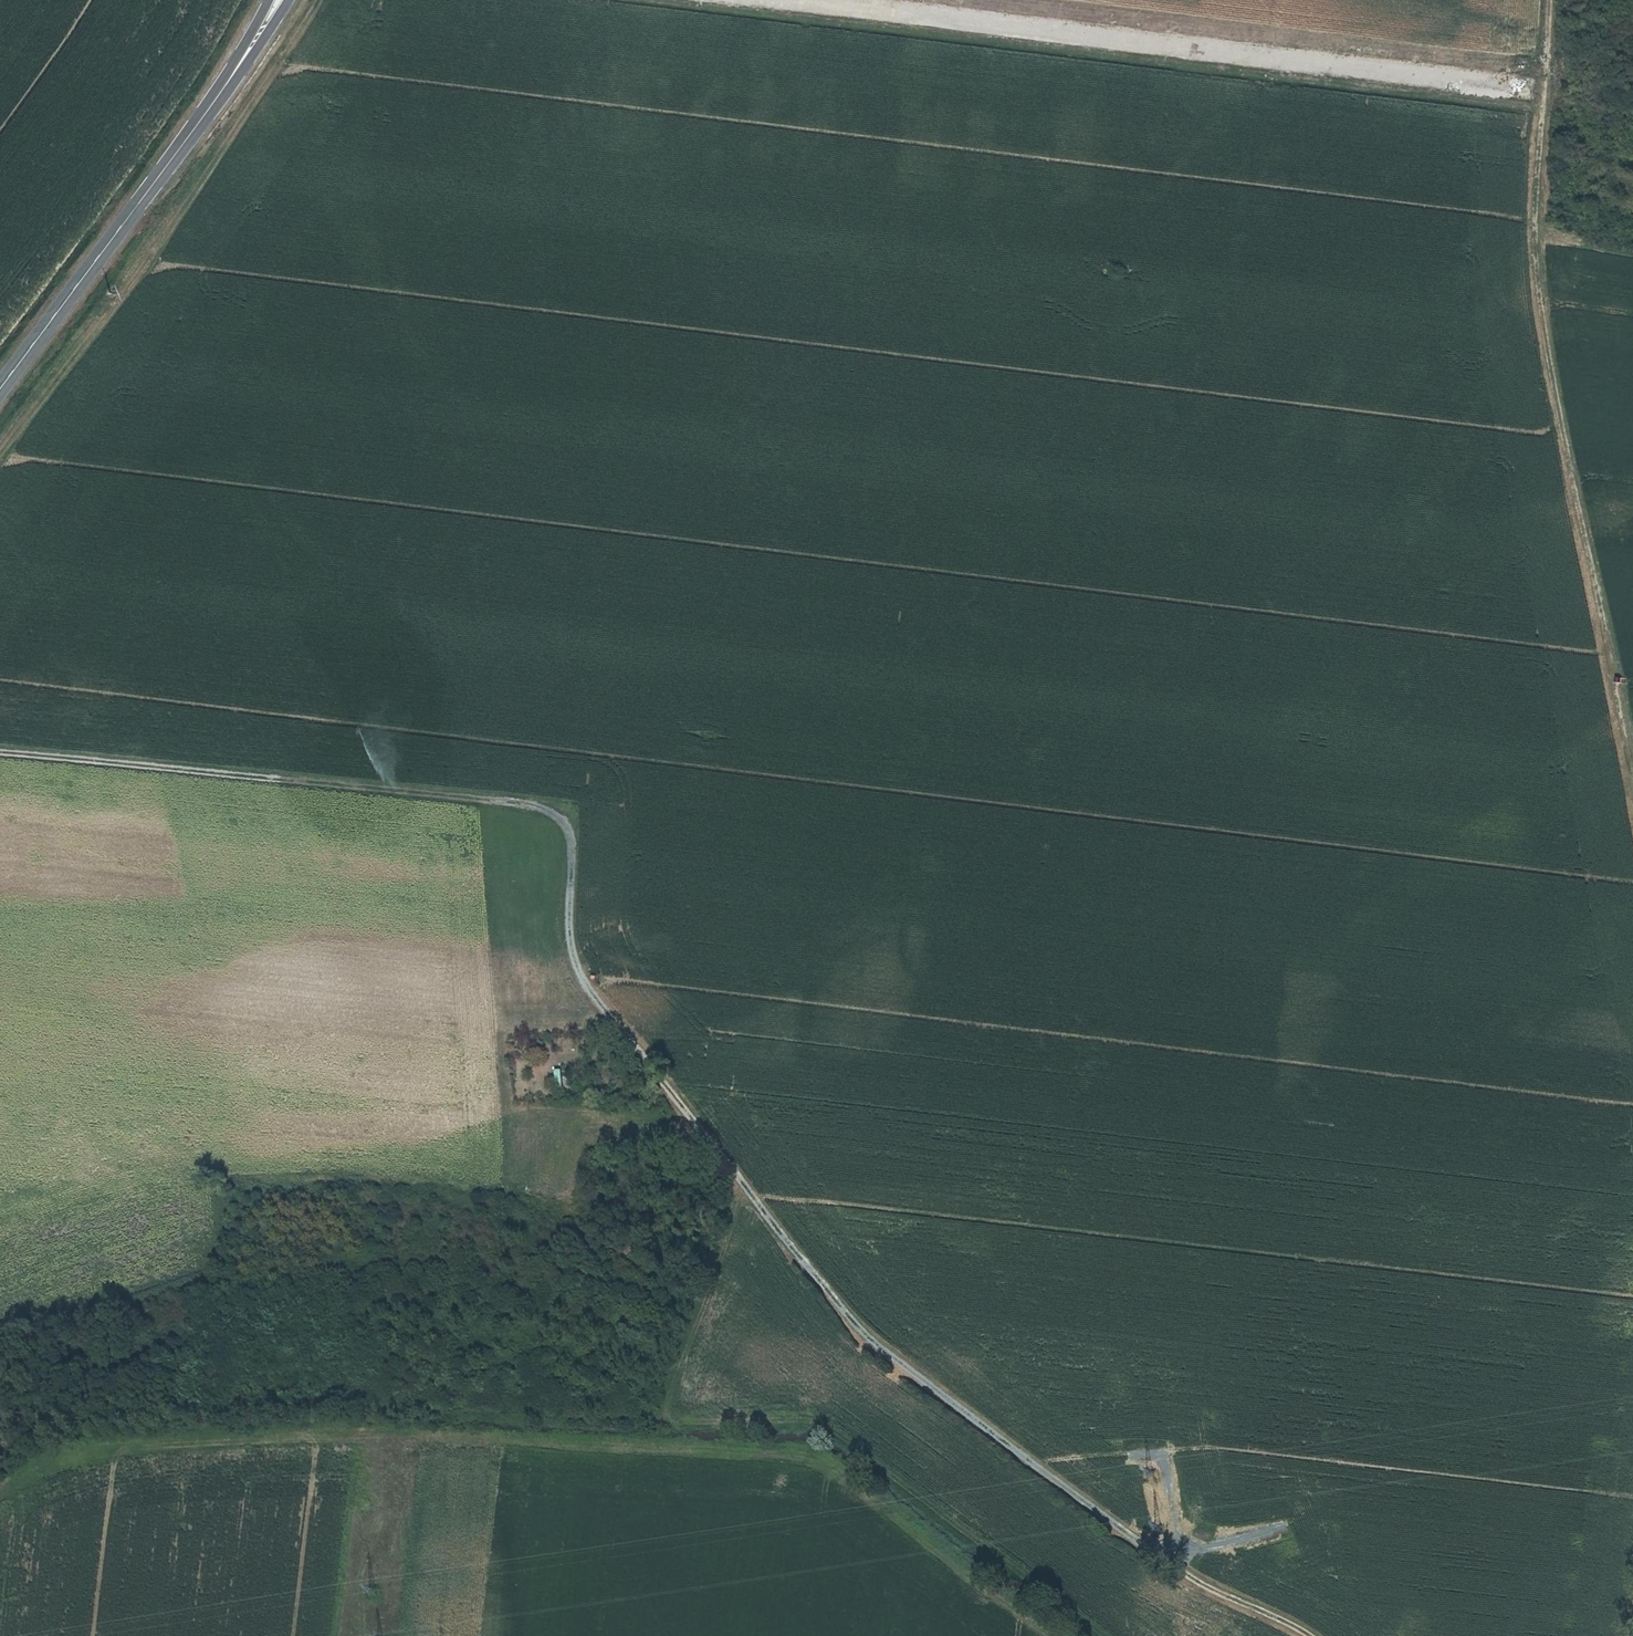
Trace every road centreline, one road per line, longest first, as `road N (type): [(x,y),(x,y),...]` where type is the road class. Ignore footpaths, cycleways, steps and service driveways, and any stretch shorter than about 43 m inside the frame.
road 1 (track): [(1311,1635),(1177,1571),(863,1330),(586,985),(570,936),(573,846),(555,815),(0,754)]
road 2 (track): [(1632,783),(1538,255),(1549,0)]
road 3 (track): [(743,1185),(659,1410),(649,1418),(366,1405),(113,1423)]
road 4 (tertiary): [(0,385),(200,115),(267,0)]

